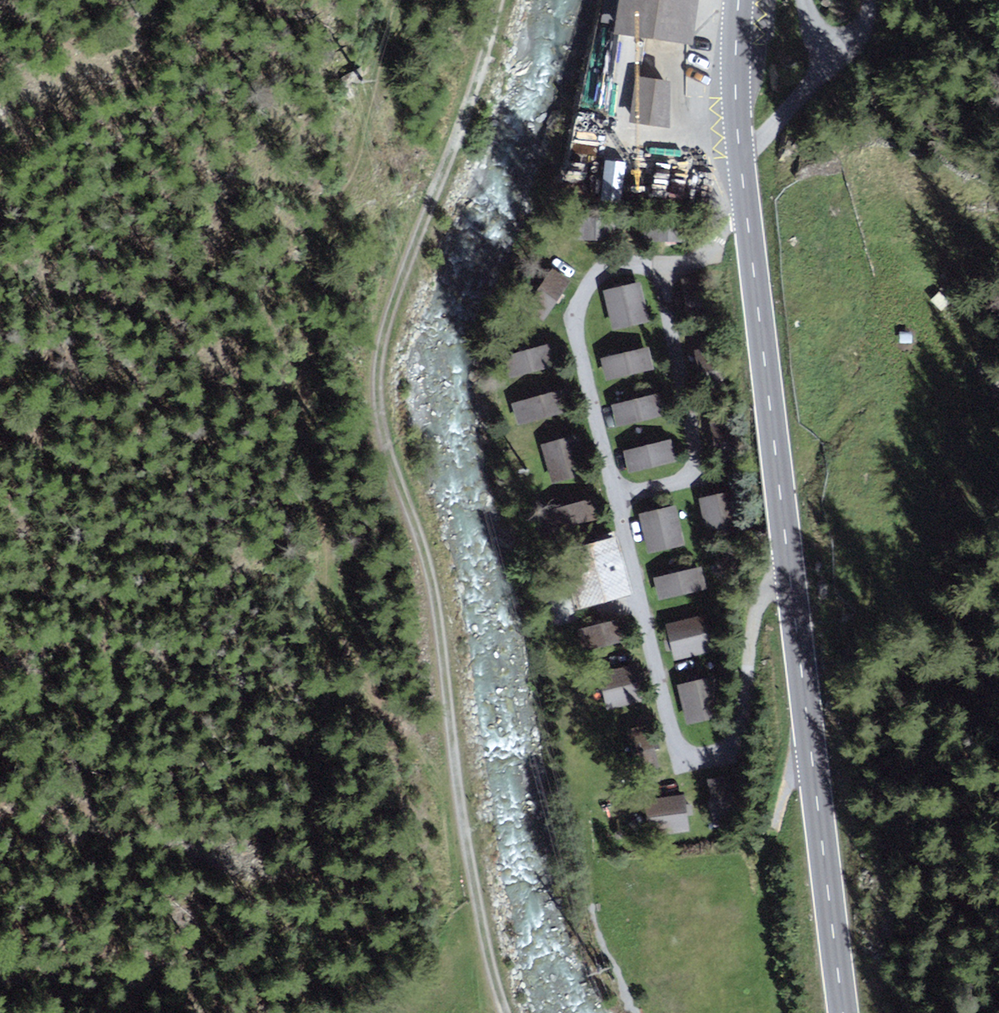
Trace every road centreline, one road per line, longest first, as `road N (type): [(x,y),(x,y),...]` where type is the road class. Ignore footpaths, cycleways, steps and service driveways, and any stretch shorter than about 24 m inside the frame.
road 1 (secondary): [(742,0),(741,213),(848,1012)]
road 2 (track): [(500,0),(376,374),(376,405),(429,580),(457,797)]
road 3 (track): [(307,501),(305,295),(320,224),(344,187),(397,0)]
road 4 (track): [(320,1012),(327,897),(307,501)]
road 5 (track): [(457,797),(505,1012)]

